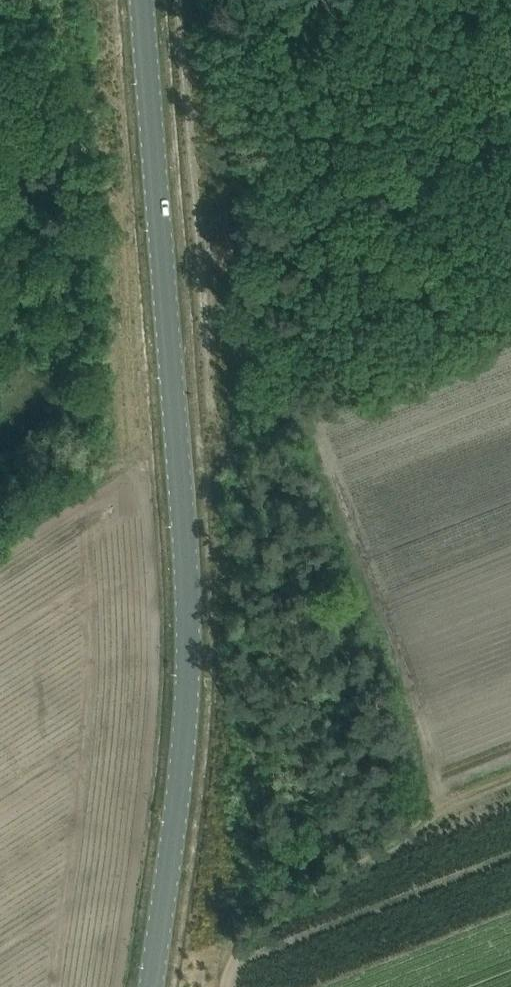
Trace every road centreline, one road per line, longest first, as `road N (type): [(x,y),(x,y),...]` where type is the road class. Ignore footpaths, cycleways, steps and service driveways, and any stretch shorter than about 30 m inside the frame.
road 1 (secondary): [(145,0),(188,642),(185,751),(152,986)]
road 2 (track): [(212,923),(181,0)]
road 3 (track): [(203,986),(212,923),(436,809),(333,420),(510,335)]

